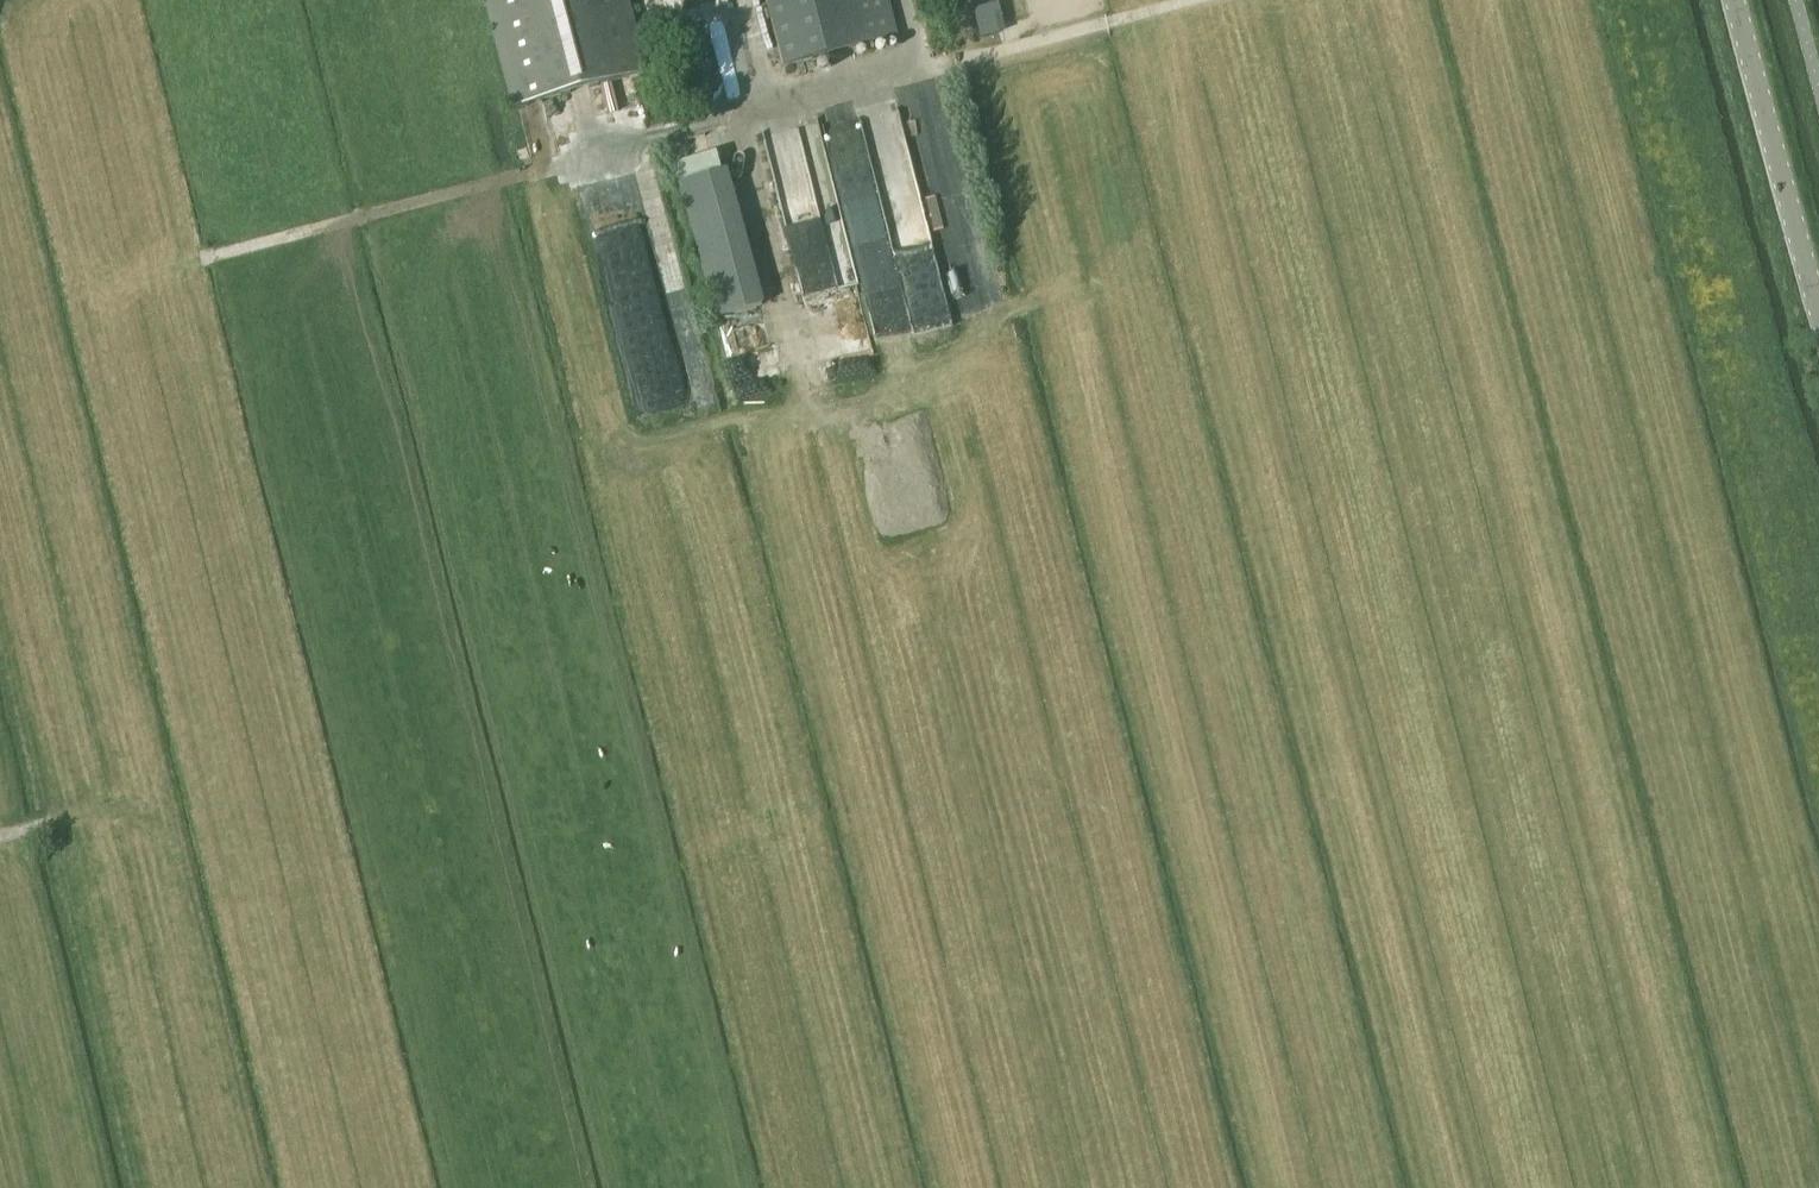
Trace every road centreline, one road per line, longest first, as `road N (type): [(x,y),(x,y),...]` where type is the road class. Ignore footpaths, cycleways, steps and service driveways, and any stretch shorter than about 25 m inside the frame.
road 1 (tertiary): [(1818,311),(1734,0)]

